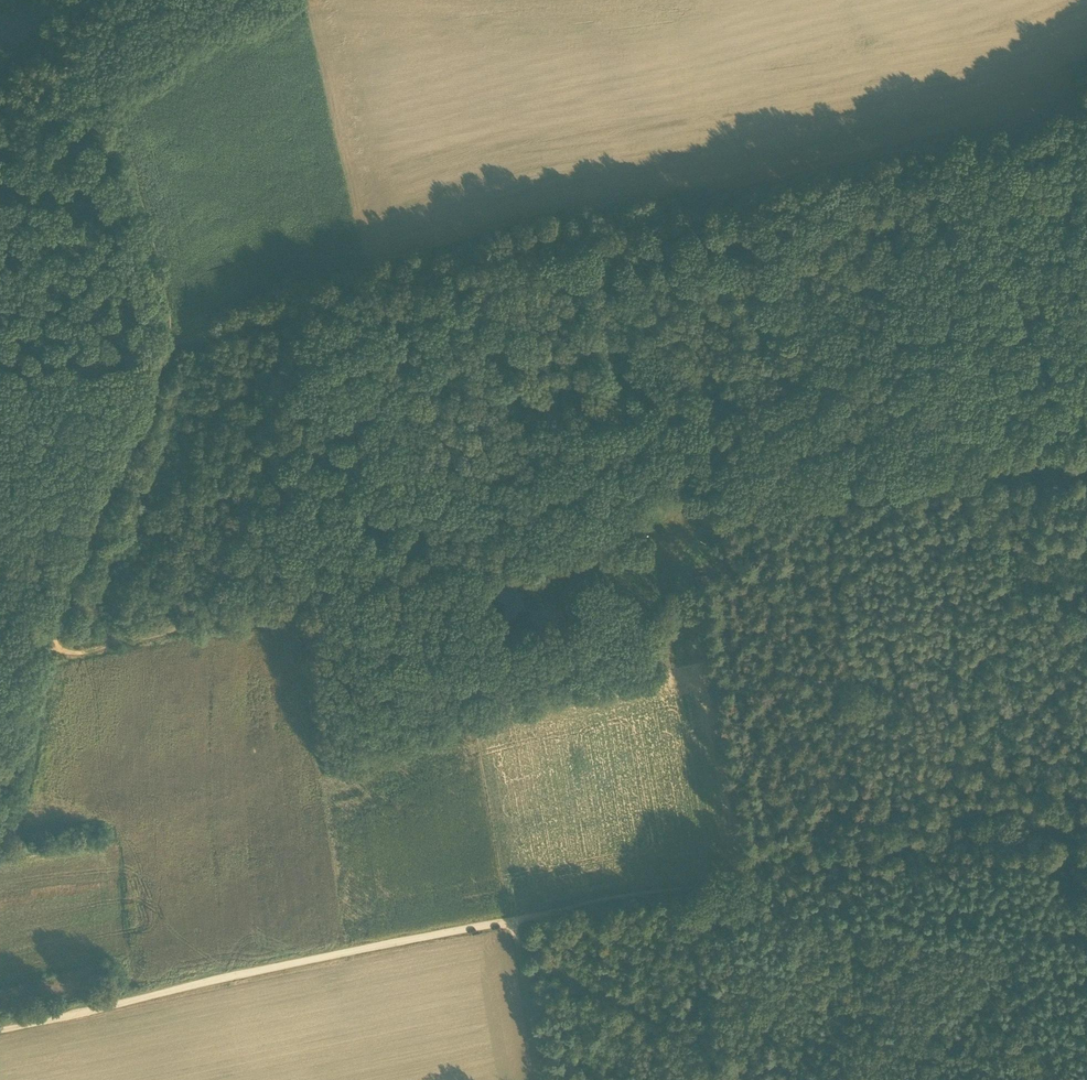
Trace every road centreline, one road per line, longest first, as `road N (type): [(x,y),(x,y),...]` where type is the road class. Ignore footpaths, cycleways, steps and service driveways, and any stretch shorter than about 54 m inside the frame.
road 1 (track): [(169,339),(1086,104)]
road 2 (track): [(46,644),(65,653),(102,650),(206,615),(289,611),(325,591),(438,559),(625,543),(961,476)]
road 3 (track): [(0,1030),(213,980),(772,870)]
road 4 (track): [(827,503),(887,852)]
road 5 (track): [(961,476),(1017,809)]
road 6 (track): [(46,644),(169,339)]
road 7 (track): [(1020,830),(772,870)]
road 8 (track): [(0,381),(169,339)]
road 9 (track): [(961,476),(1086,454)]

